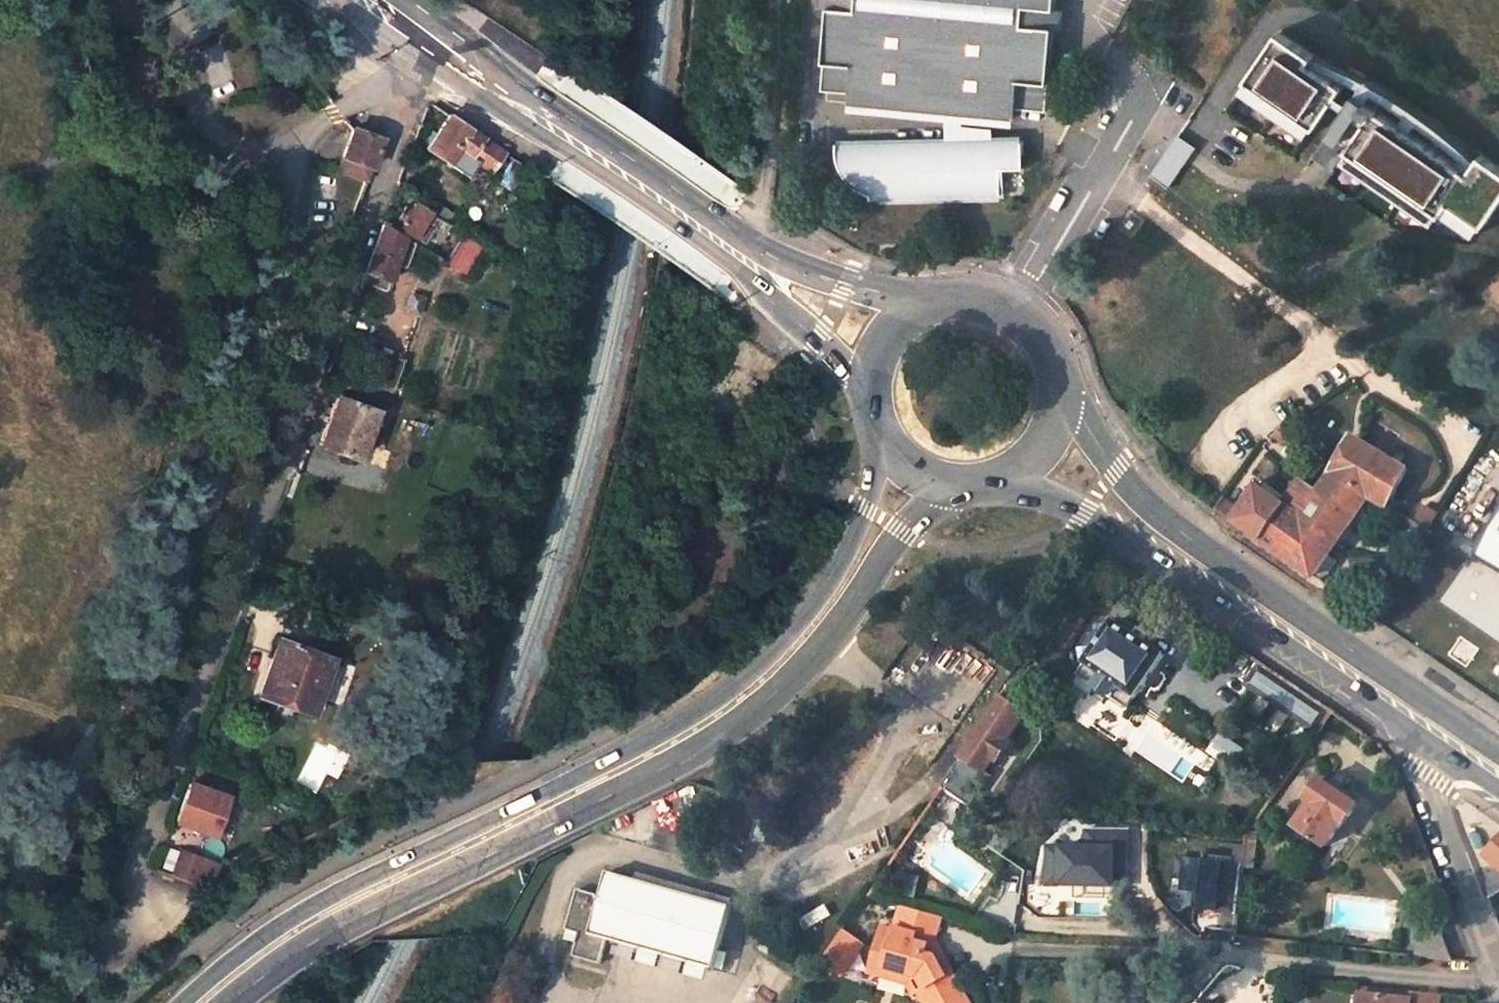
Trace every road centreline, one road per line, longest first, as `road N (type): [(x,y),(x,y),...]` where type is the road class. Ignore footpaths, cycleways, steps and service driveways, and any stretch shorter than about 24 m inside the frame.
road 1 (secondary): [(882,434),(867,504),(822,593),(721,691),(637,743),(331,892),(260,937),(183,1002)]
road 2 (residential): [(438,45),(411,91),(132,871),(129,917)]
road 3 (secondary): [(231,1002),(341,923),(533,835),(731,728),(798,667),(906,530),(956,482)]
road 4 (primary): [(1448,711),(1152,507),(1059,385)]
road 5 (primary): [(997,477),(1086,499),(1433,731)]
road 6 (primary): [(741,251),(484,68),(467,47)]
road 7 (residential): [(1015,309),(1157,71)]
road 8 (unclassified): [(1433,731),(1418,753),(1498,959)]
road 9 (primary): [(741,251),(779,304),(871,392)]
road 10 (primary): [(925,304),(741,251)]

